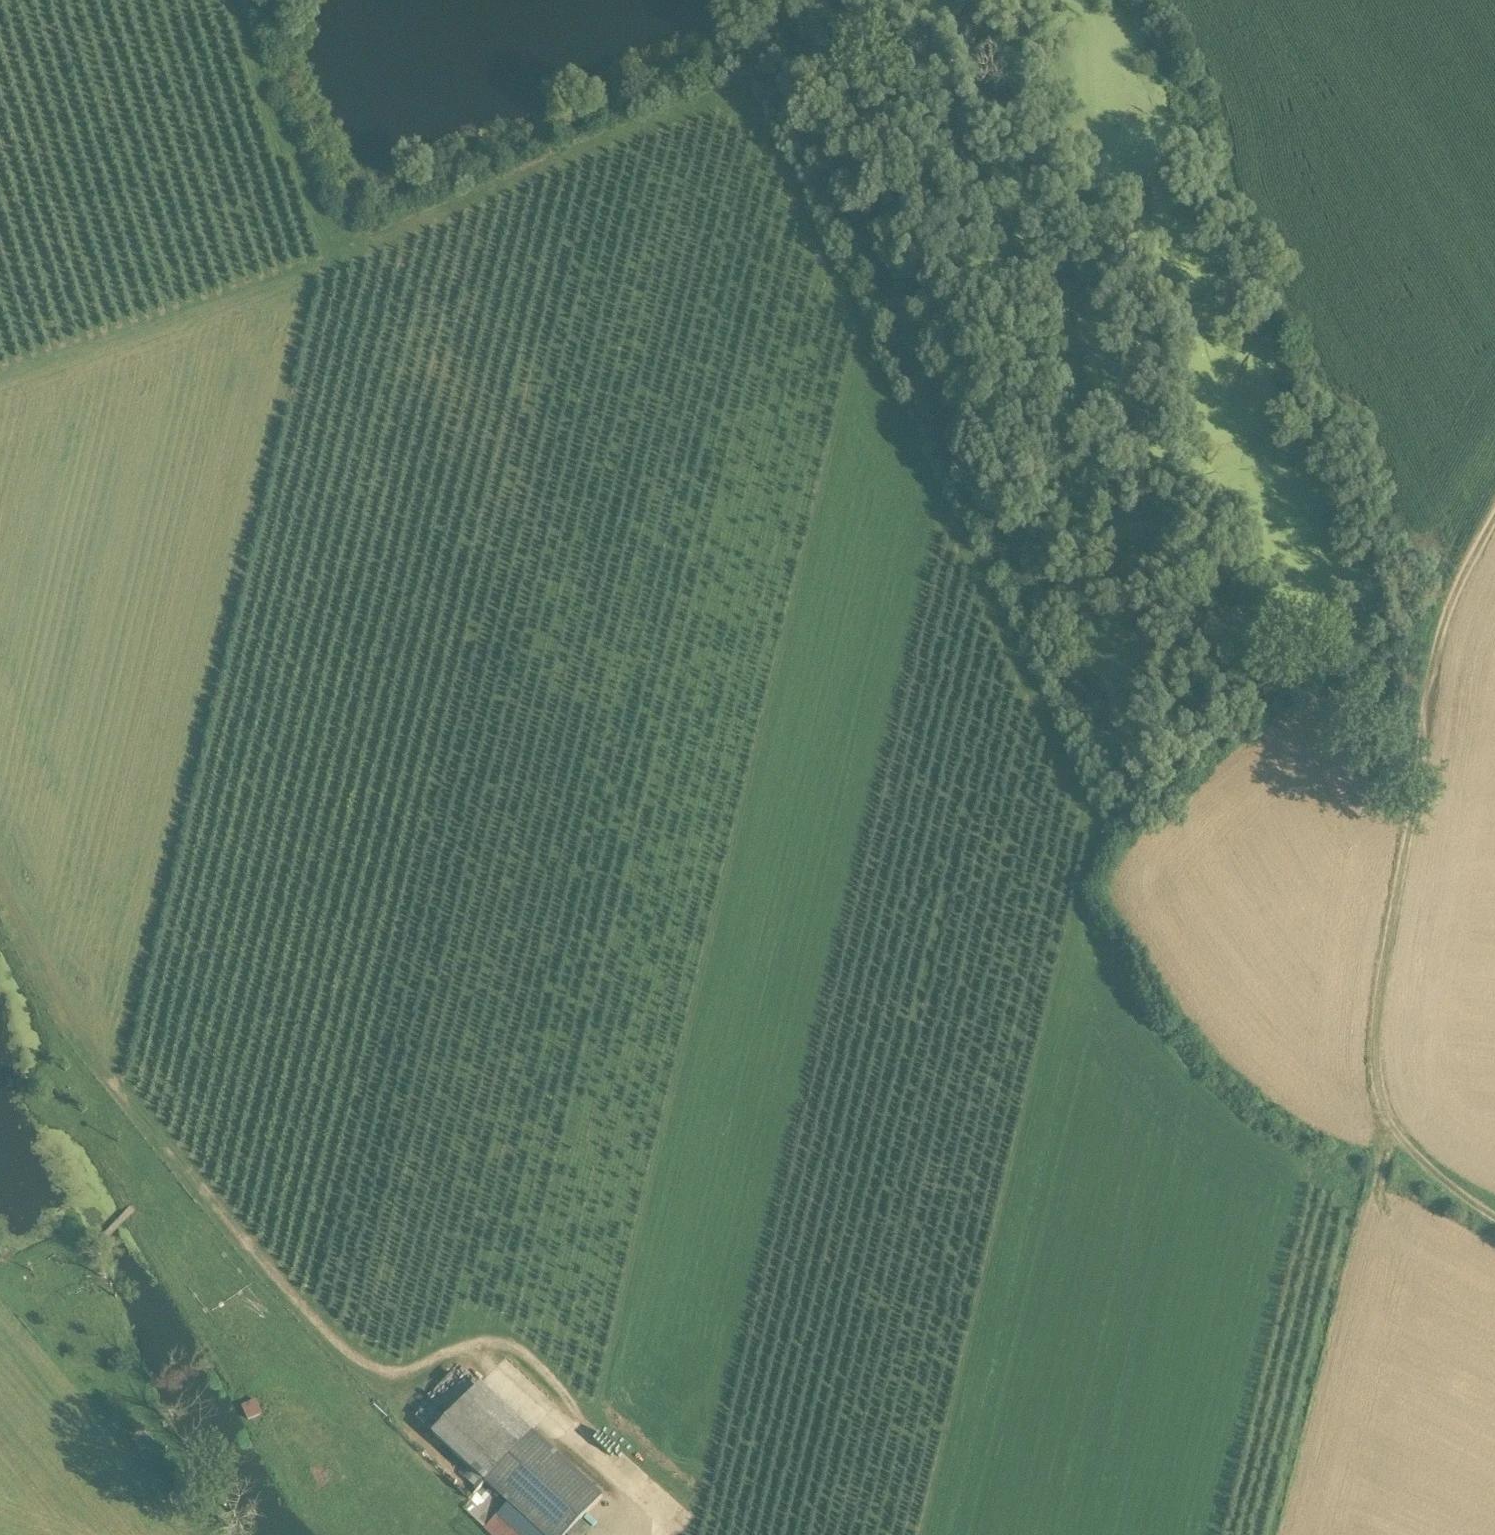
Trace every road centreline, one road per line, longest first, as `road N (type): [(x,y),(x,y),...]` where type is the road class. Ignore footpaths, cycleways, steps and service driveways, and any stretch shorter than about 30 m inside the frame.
road 1 (track): [(1100,839),(773,126),(748,106),(717,97),(357,248),(0,373)]
road 2 (track): [(641,1534),(643,1509),(460,1351),(397,1373),(333,1342),(63,1027),(0,889)]
road 3 (track): [(1494,521),(1446,615),(1433,669),(1373,1049),(1374,1084),(1398,1139),(1445,1187),(1494,1220)]
road 4 (track): [(234,0),(317,222),(357,248)]

